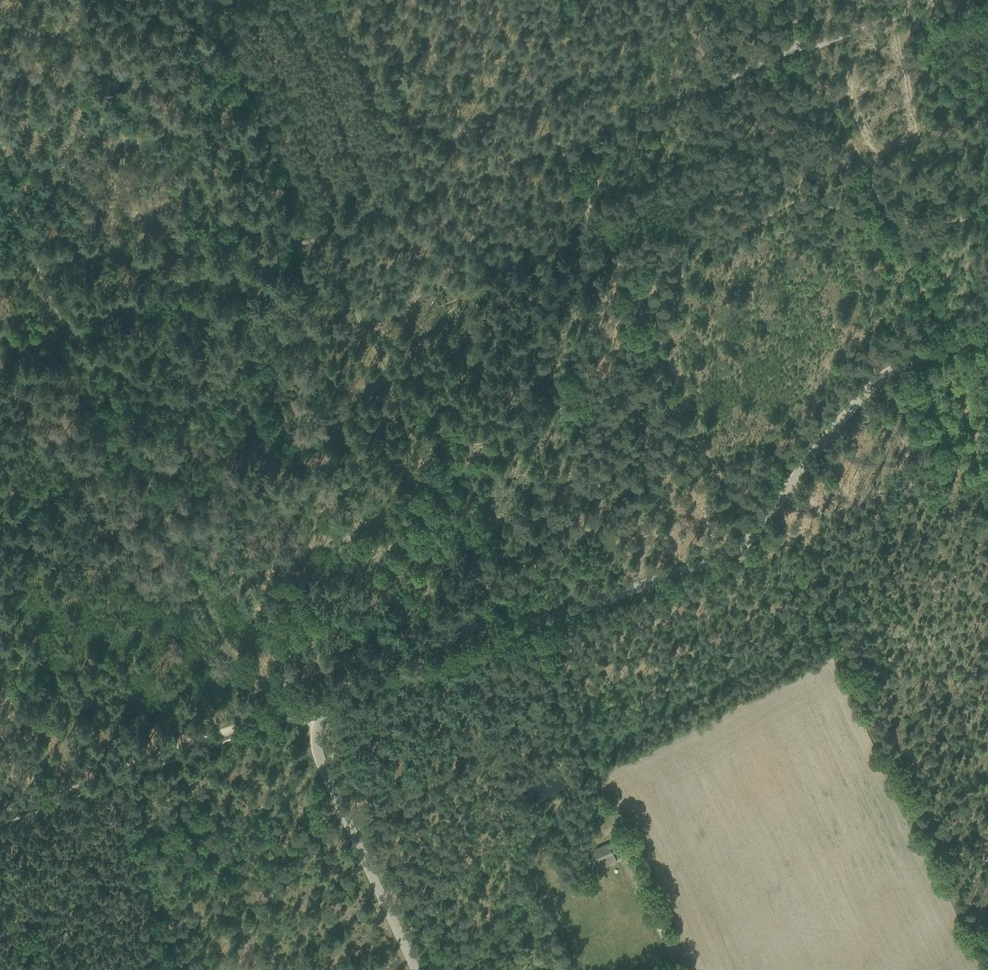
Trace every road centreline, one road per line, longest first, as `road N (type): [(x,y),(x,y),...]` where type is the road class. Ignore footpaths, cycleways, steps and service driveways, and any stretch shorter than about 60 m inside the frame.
road 1 (unclassified): [(416,969),(317,761),(304,704),(533,627),(750,536),(883,376),(987,332)]
road 2 (track): [(67,329),(802,47)]
road 3 (track): [(263,718),(45,801)]
road 4 (track): [(682,969),(618,825)]
road 5 (track): [(67,329),(0,191)]
road 6 (track): [(802,47),(942,0)]

